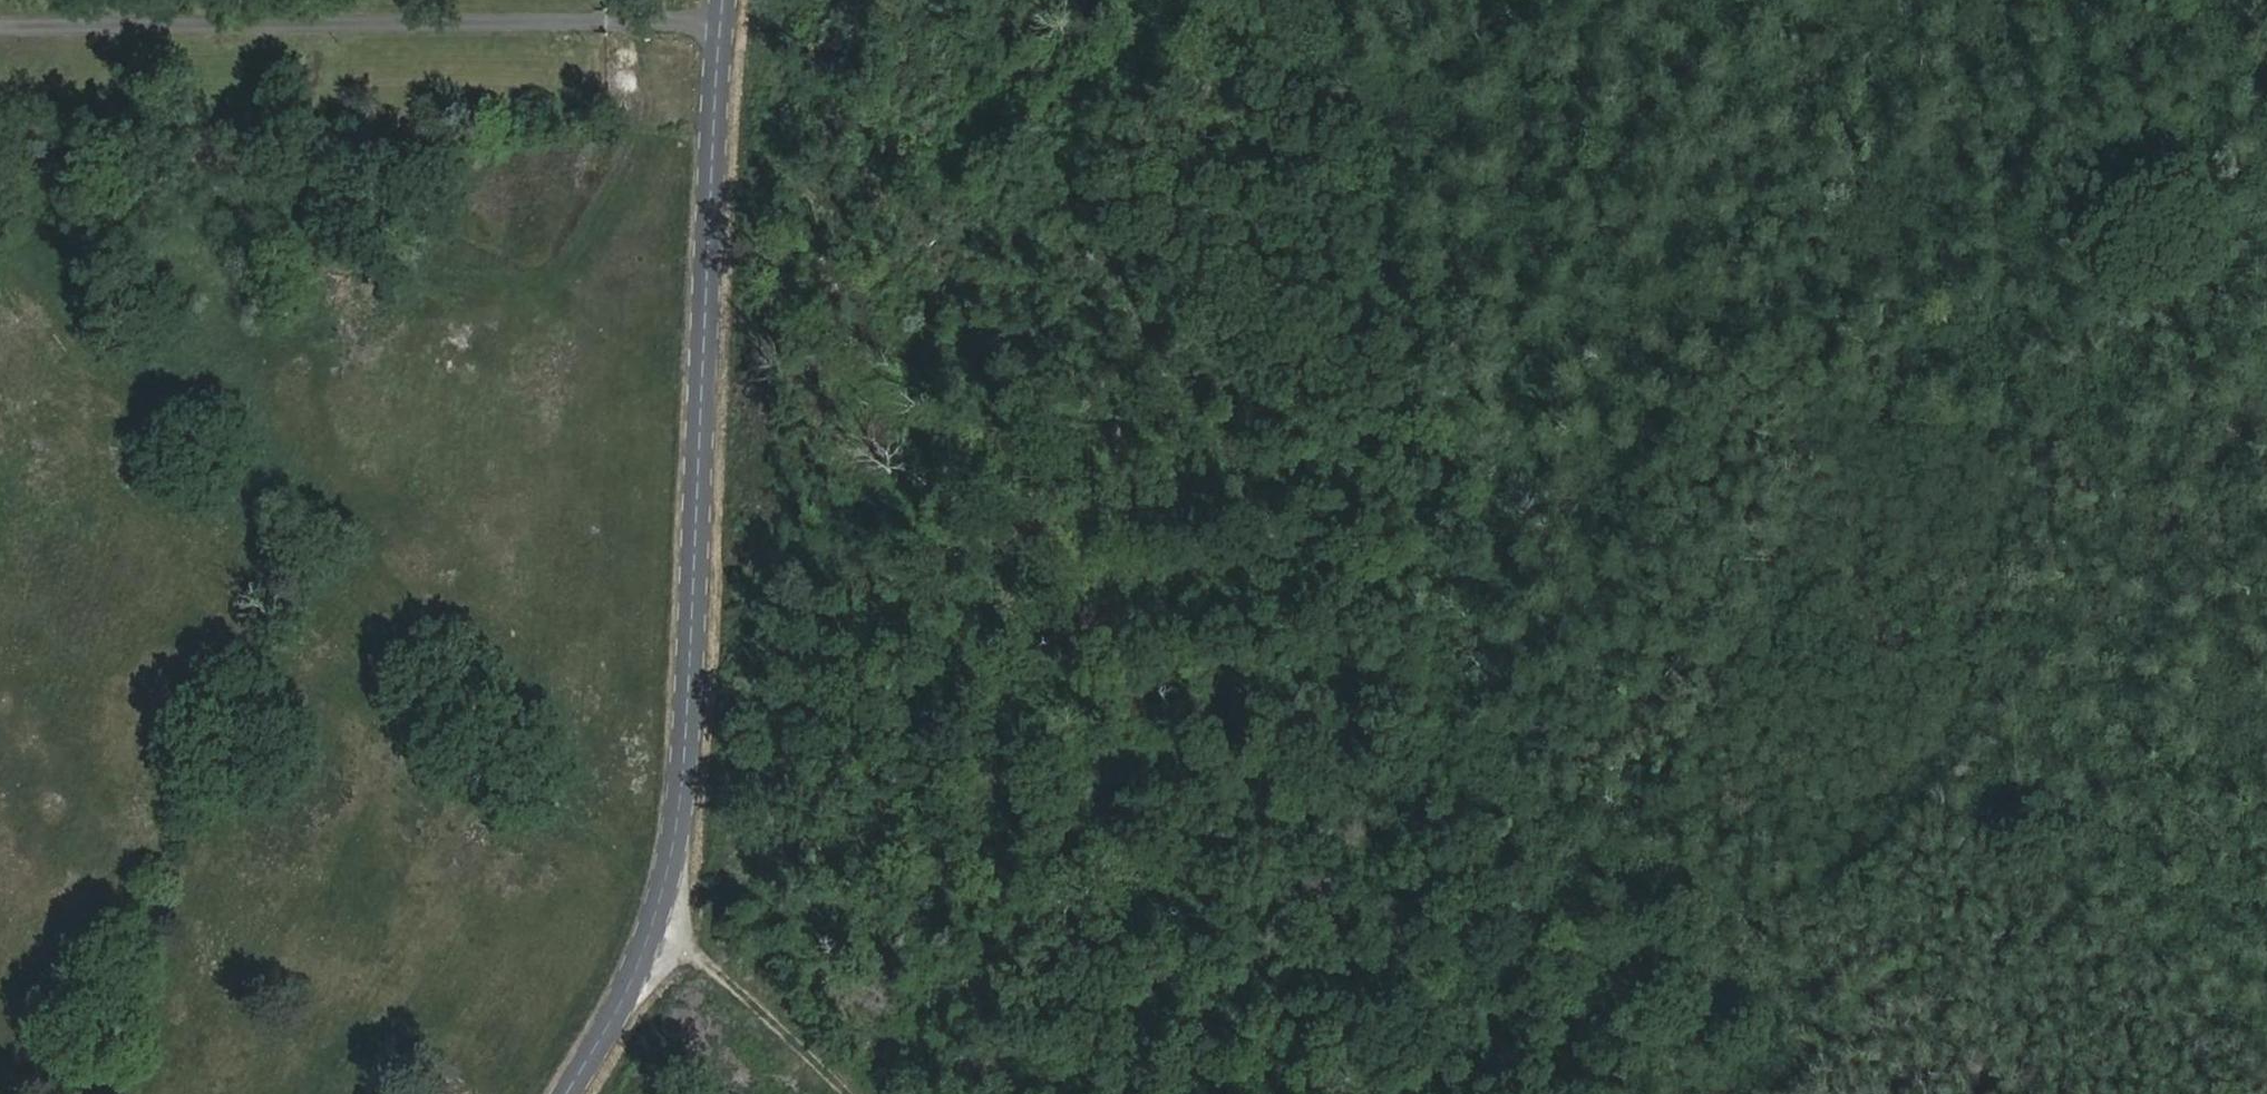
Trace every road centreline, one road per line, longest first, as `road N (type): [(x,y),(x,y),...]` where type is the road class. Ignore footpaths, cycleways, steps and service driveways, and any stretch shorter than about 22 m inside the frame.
road 1 (unclassified): [(546,1093),(607,996),(662,854),(723,0)]
road 2 (track): [(836,1093),(645,916)]

